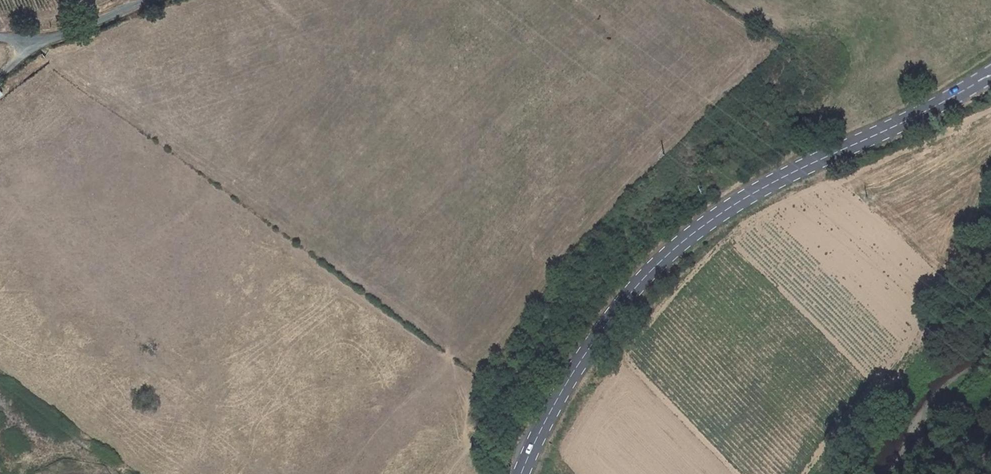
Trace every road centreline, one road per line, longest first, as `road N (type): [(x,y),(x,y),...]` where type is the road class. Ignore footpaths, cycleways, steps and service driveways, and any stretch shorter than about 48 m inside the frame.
road 1 (primary): [(990,73),(770,183),(676,247),(636,285),(571,372),(521,473)]
road 2 (unclassified): [(150,0),(33,46)]

